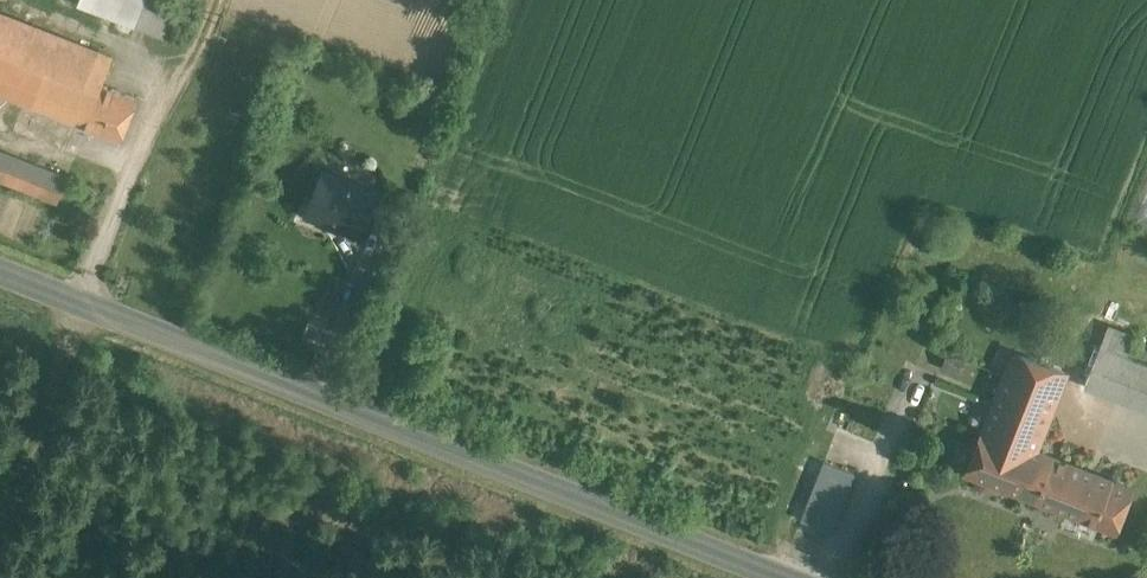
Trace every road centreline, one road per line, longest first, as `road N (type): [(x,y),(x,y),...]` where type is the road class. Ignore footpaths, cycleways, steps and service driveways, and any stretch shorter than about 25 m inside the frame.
road 1 (unclassified): [(0,266),(790,577)]
road 2 (track): [(114,311),(3,577)]

